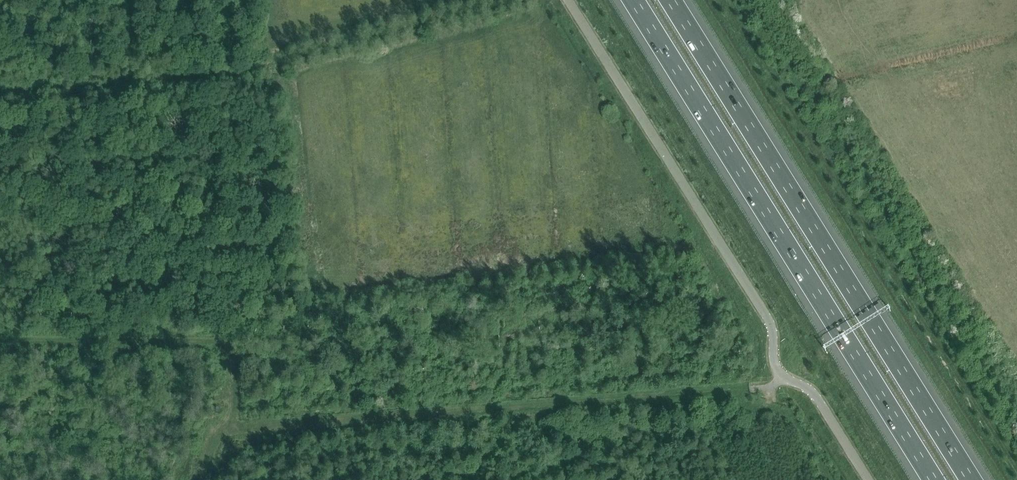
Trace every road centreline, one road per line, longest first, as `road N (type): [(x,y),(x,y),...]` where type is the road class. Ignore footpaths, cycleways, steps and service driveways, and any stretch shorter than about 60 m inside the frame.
road 1 (unclassified): [(868,479),(817,398),(777,370),(767,317),(569,0)]
road 2 (motorway): [(972,479),(672,0)]
road 3 (motorway): [(635,0),(934,479)]

